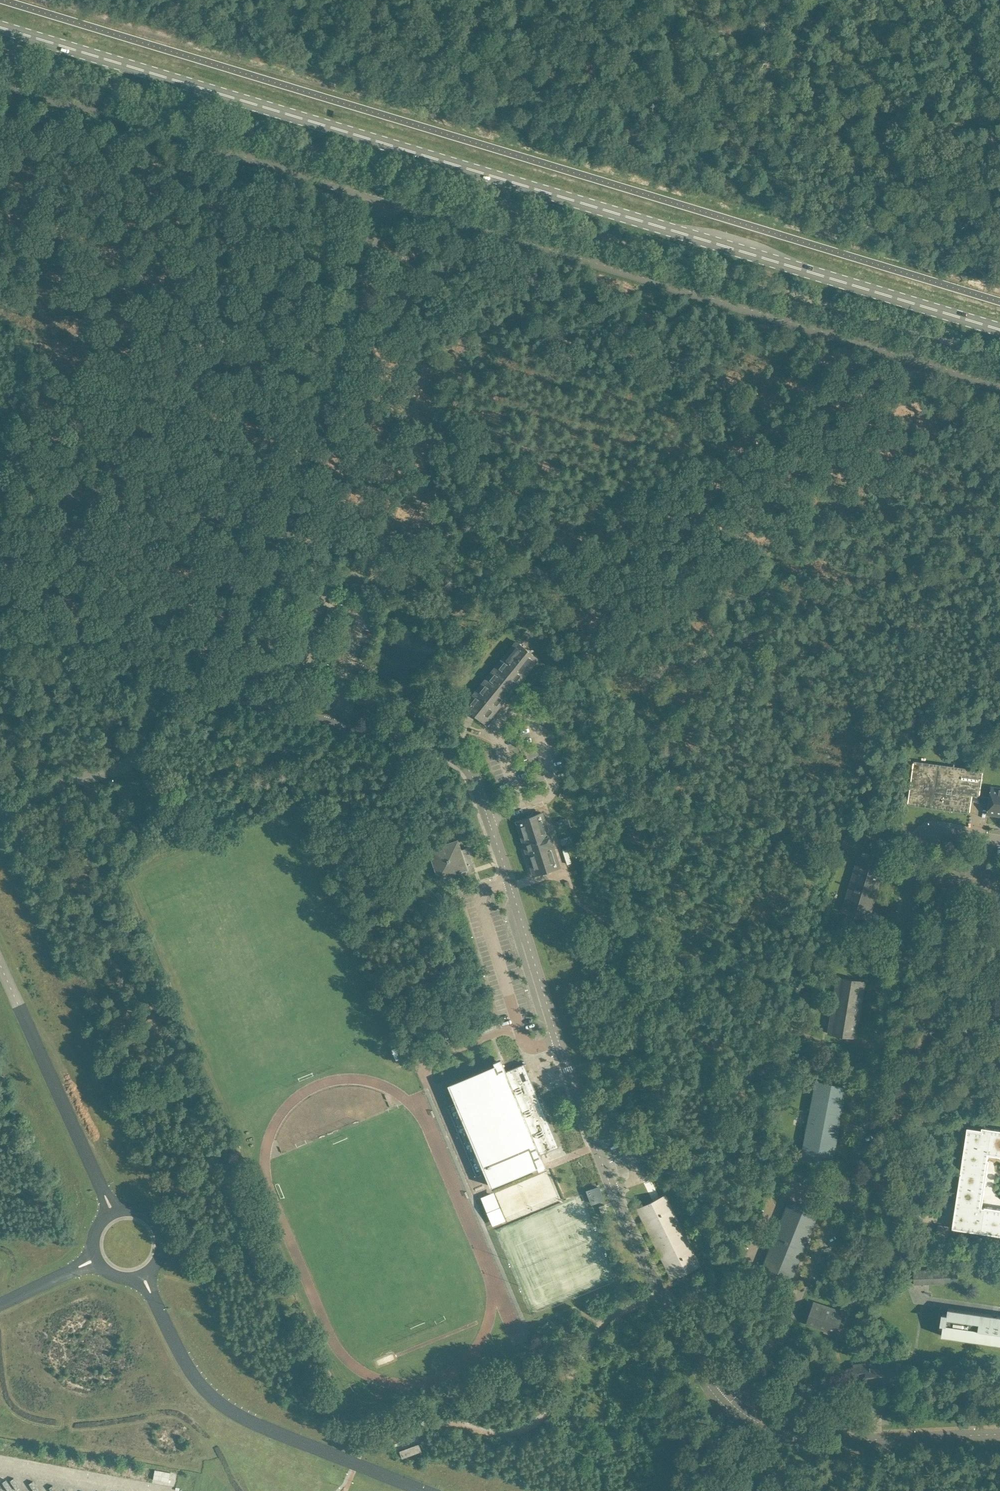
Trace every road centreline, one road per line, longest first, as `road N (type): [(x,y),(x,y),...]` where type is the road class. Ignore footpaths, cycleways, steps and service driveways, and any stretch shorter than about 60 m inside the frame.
road 1 (primary): [(999,330),(0,28)]
road 2 (unclassified): [(0,90),(999,387)]
road 3 (unclassified): [(723,1399),(649,1271),(583,1122),(495,829),(461,764),(437,748),(334,722),(365,602)]
road 4 (unclassified): [(999,839),(943,829),(929,832),(918,847),(906,877),(878,1058),(841,1185),(777,1338),(754,1374),(723,1399)]
road 5 (unclassified): [(424,1490),(226,1408),(167,1331),(141,1275)]
road 6 (unclassified): [(999,1431),(772,1430),(723,1399)]
road 7 (unclassified): [(114,1214),(0,965)]

